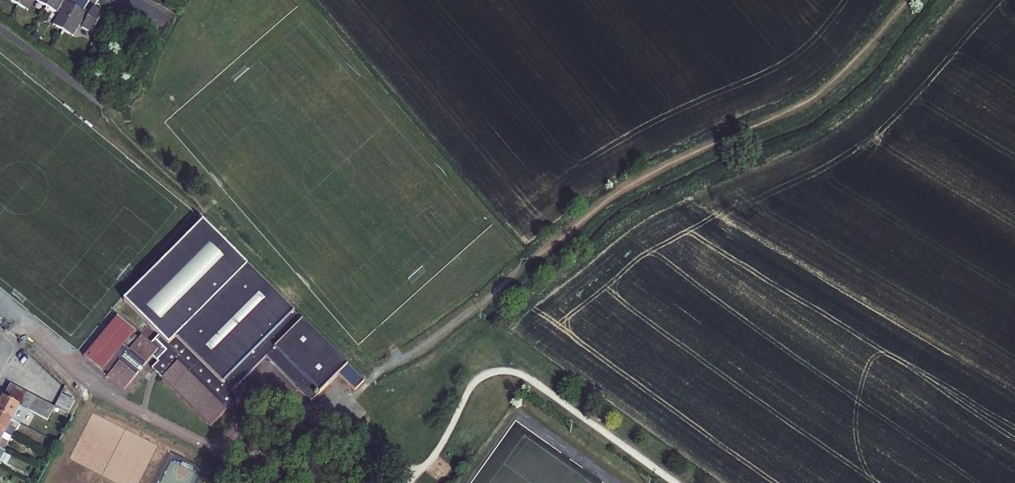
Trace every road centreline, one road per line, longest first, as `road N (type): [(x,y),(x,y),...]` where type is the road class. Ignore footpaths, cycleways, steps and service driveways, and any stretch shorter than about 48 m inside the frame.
road 1 (track): [(907,0),(823,90),(624,189),(345,405)]

